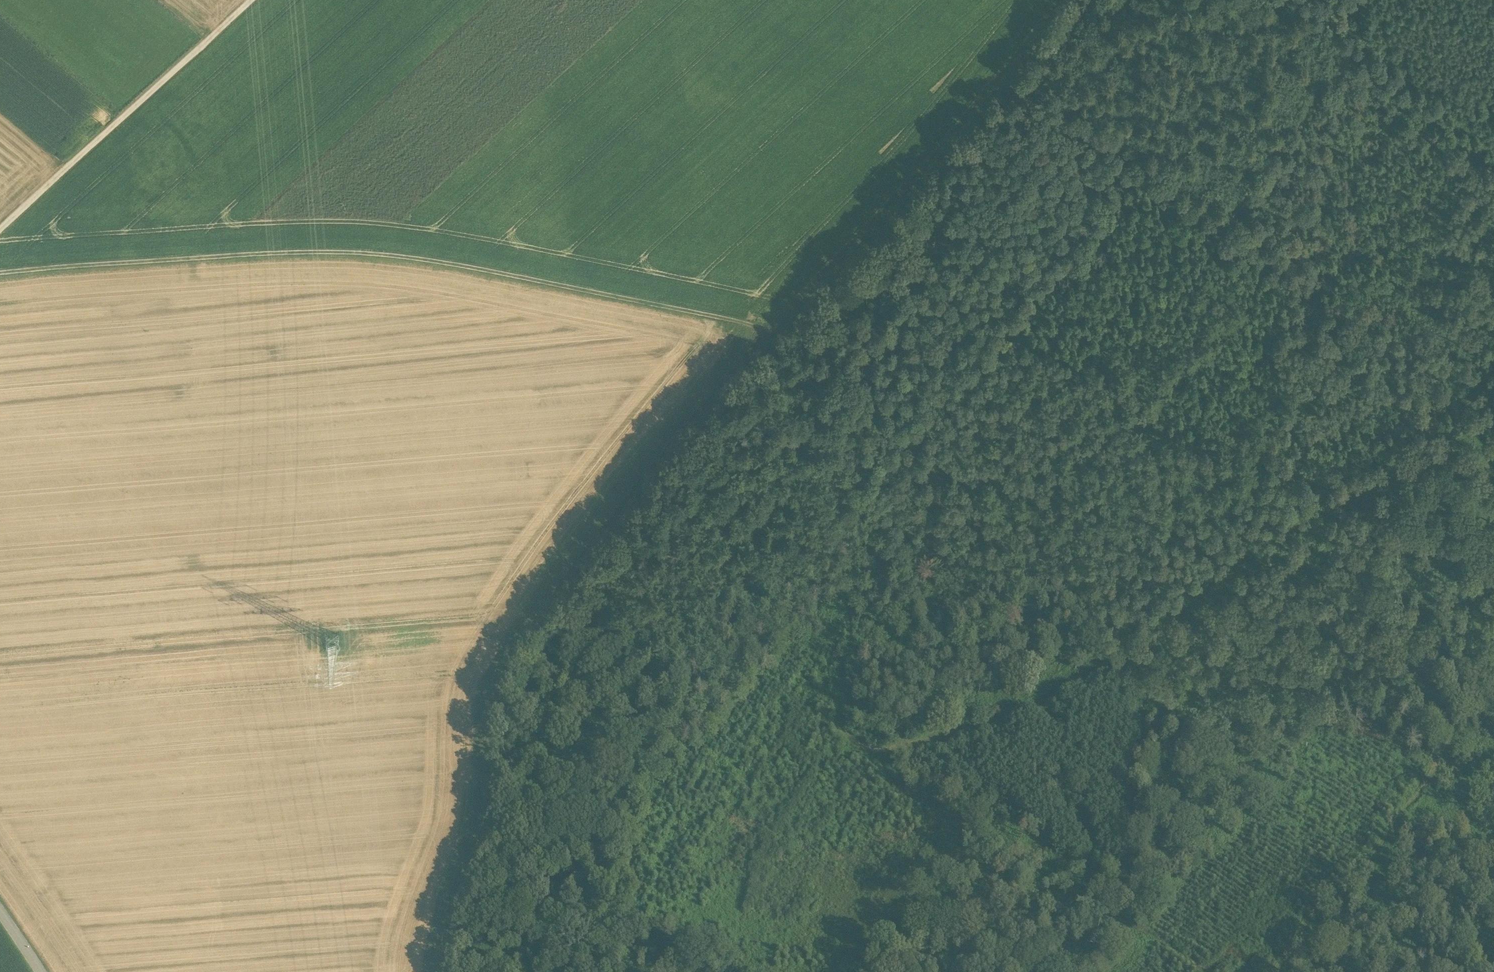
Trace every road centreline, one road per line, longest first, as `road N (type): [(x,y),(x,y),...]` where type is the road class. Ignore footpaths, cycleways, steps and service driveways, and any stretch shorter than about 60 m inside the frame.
road 1 (track): [(0,276),(352,254),(742,321),(771,340)]
road 2 (track): [(1487,425),(1314,506),(1207,584),(1147,641),(1025,711),(864,748)]
road 3 (track): [(1487,425),(1482,474),(1490,653),(1420,804),(1349,885),(1311,959),(1290,971)]
road 4 (track): [(771,340),(841,514),(836,701),(847,739),(864,748)]
road 5 (track): [(0,227),(249,0)]

